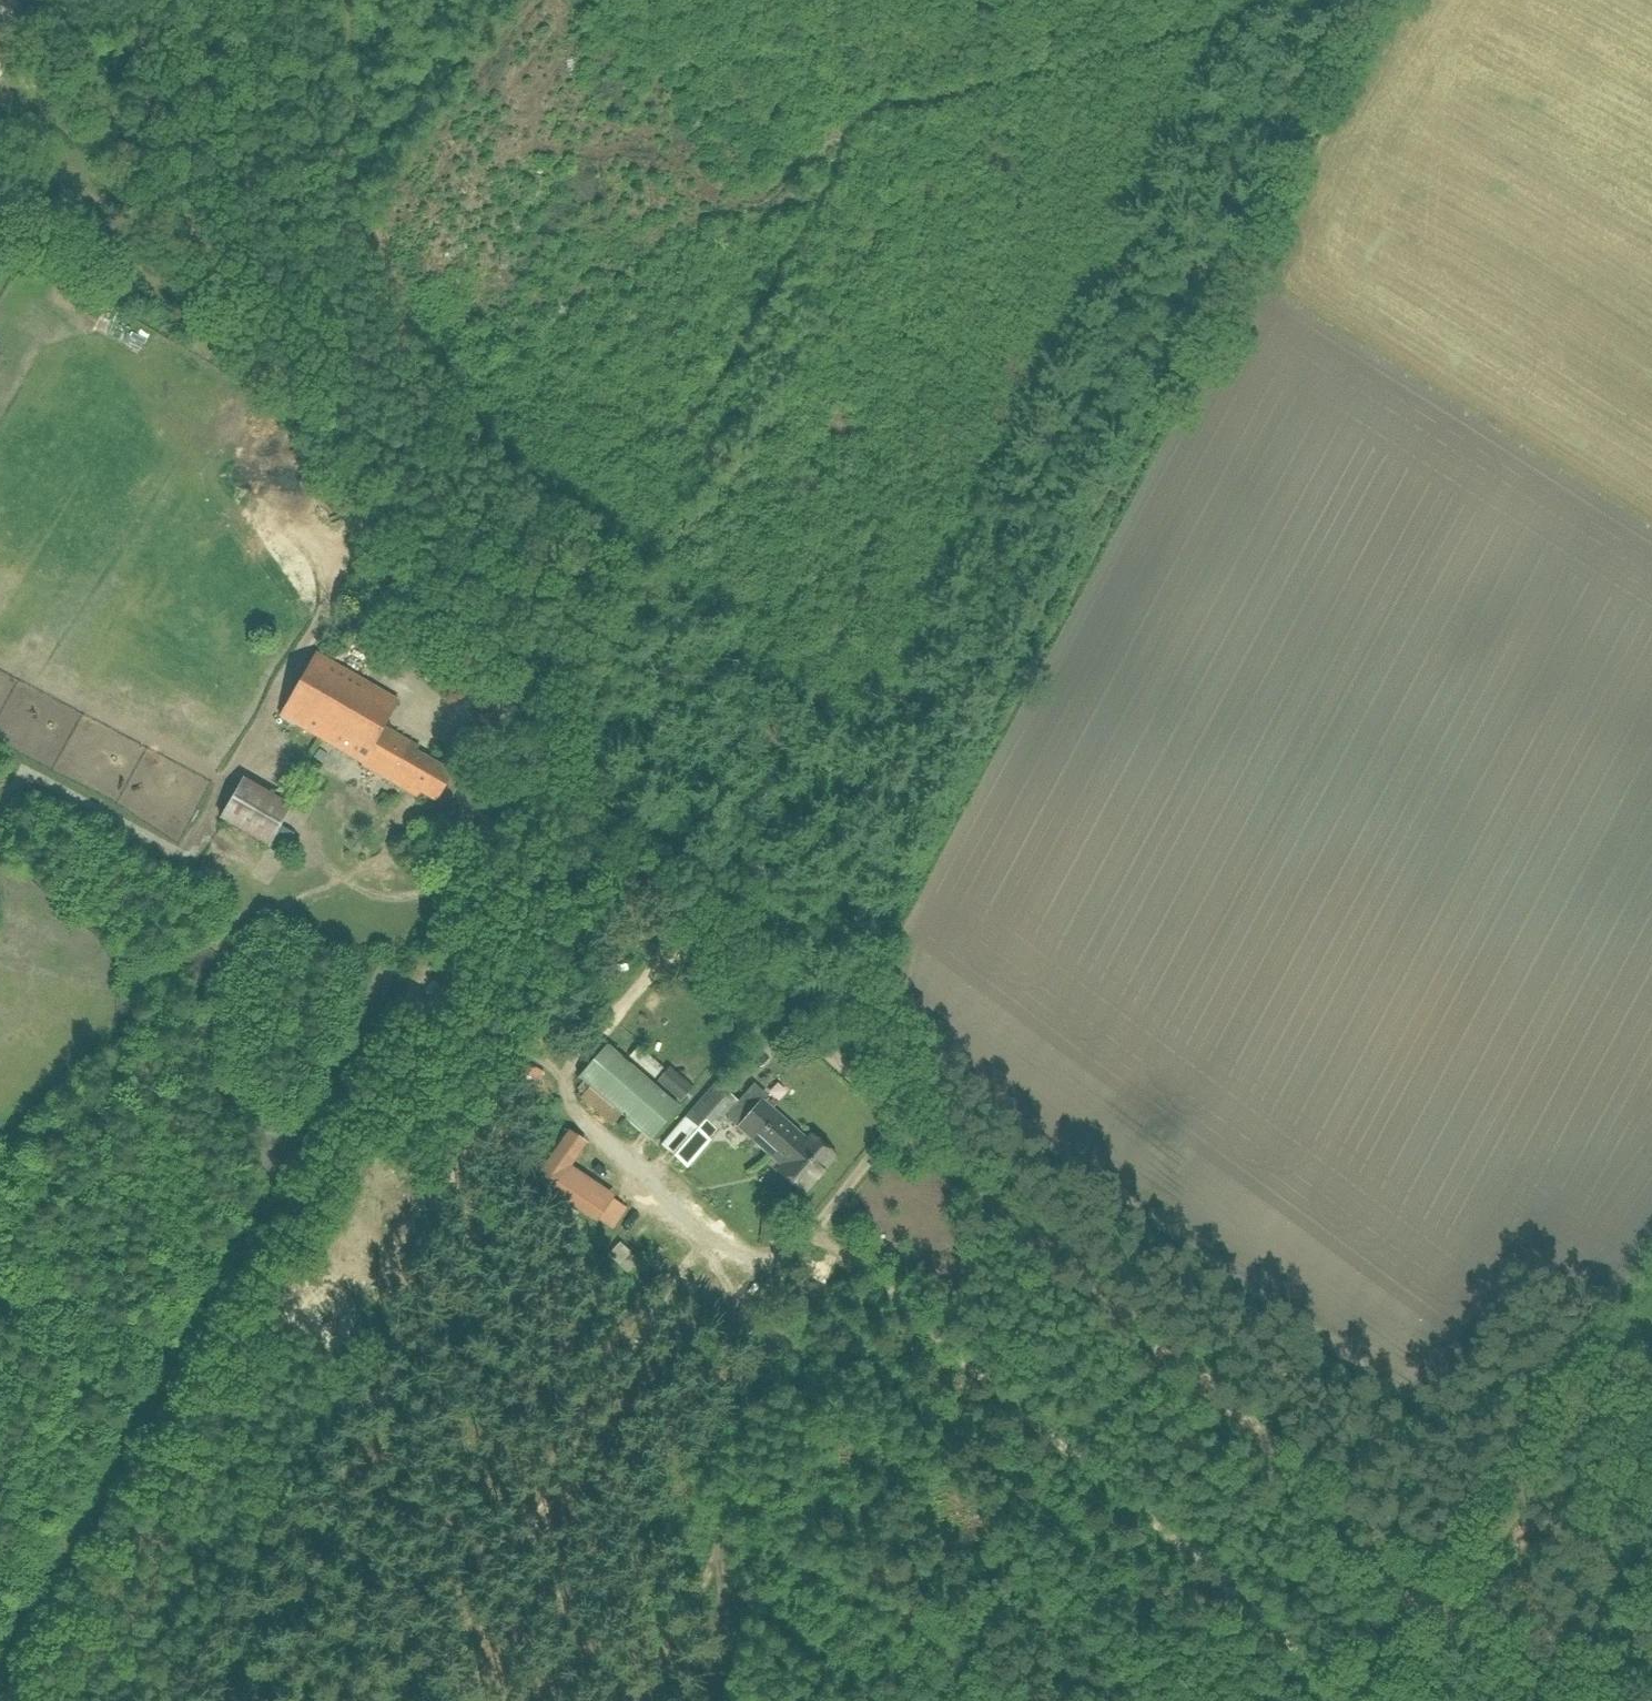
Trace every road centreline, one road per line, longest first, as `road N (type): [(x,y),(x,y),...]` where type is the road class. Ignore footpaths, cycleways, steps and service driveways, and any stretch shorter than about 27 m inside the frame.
road 1 (track): [(33,0),(483,694),(625,868),(1374,1531),(1426,1596),(1540,1700)]

